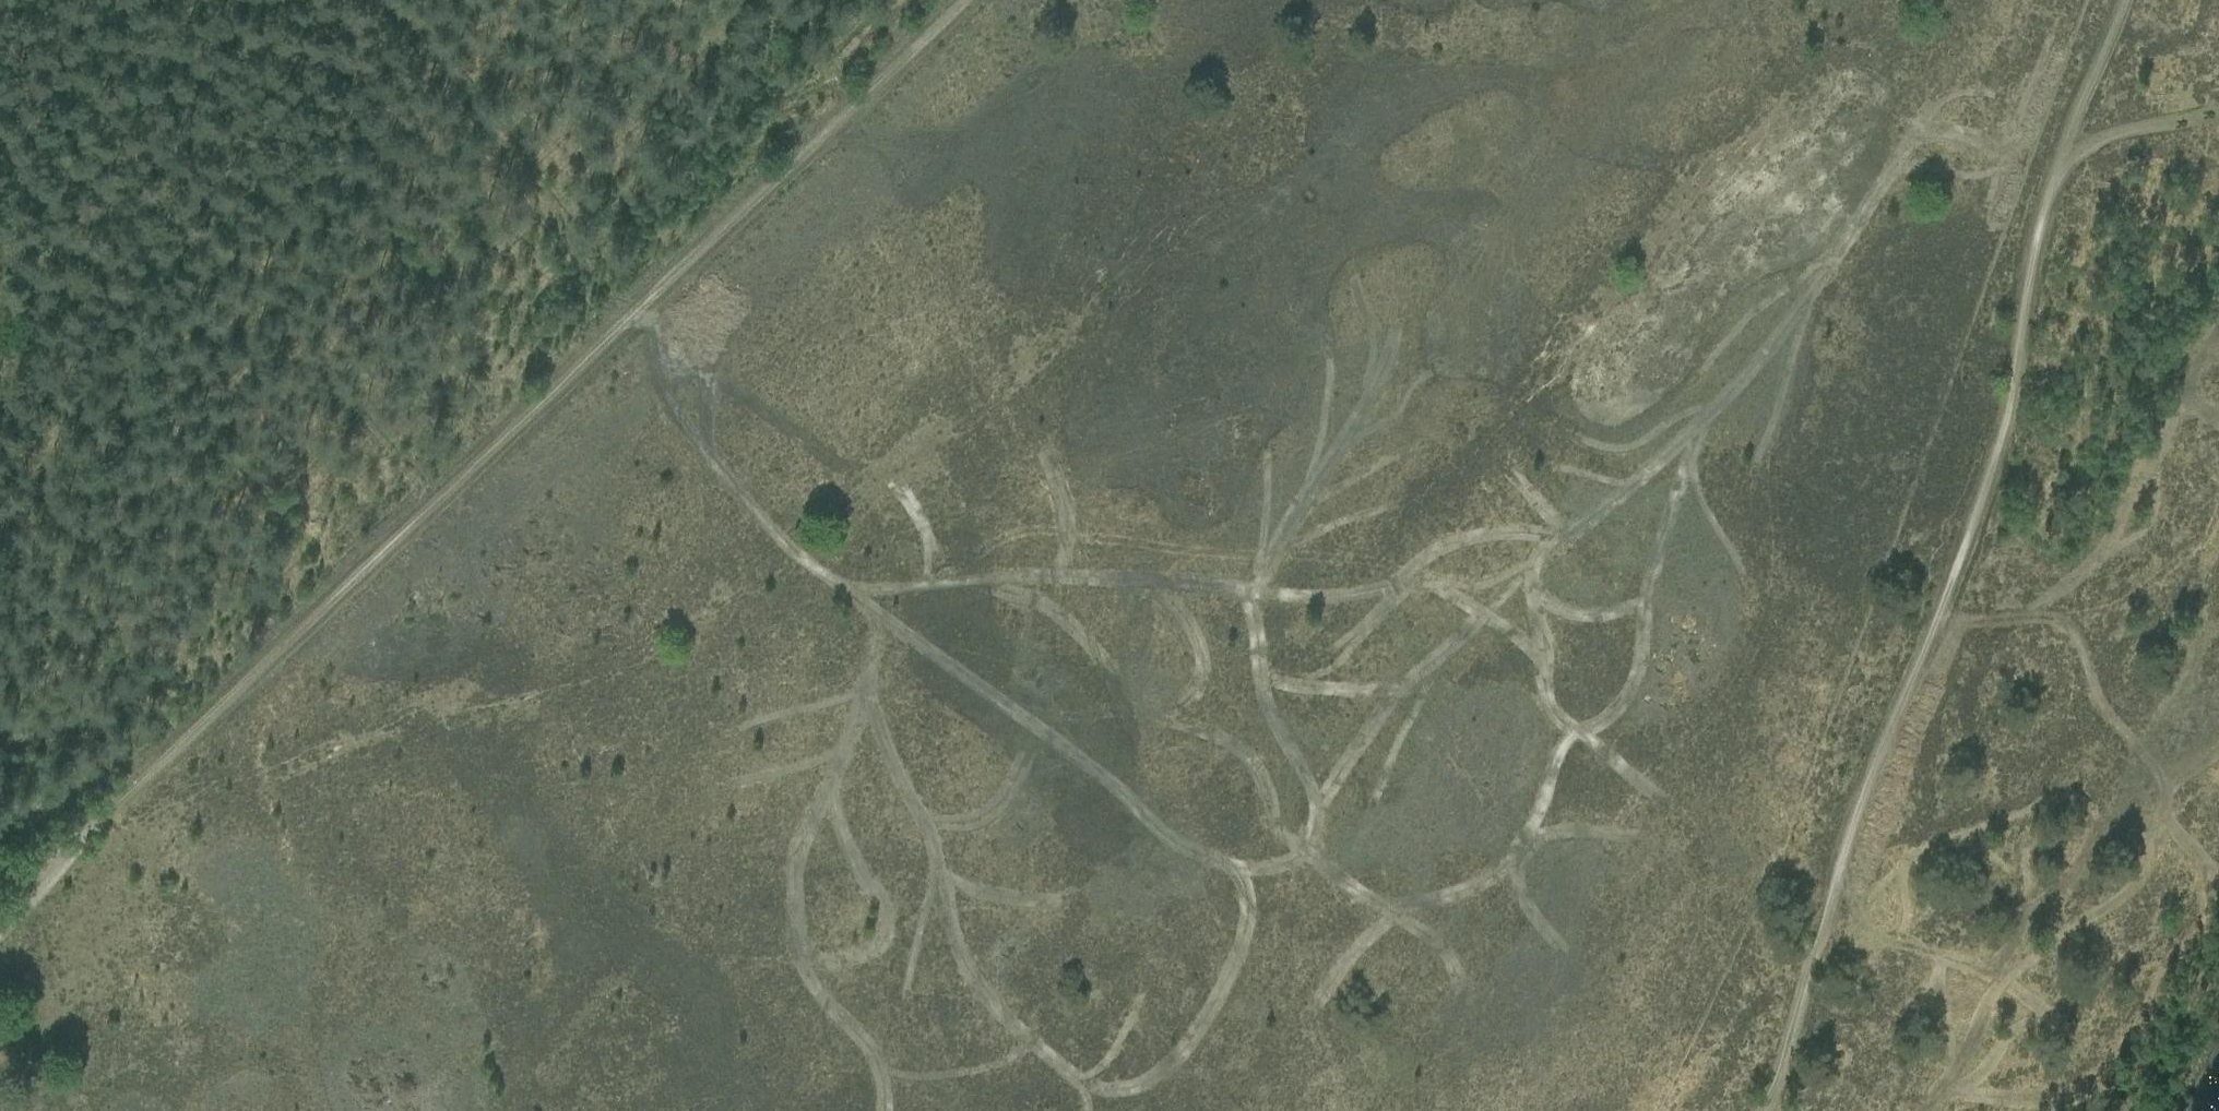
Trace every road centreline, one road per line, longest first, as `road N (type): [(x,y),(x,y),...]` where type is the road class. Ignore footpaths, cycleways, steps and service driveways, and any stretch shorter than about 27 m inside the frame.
road 1 (track): [(961,0),(0,915)]

